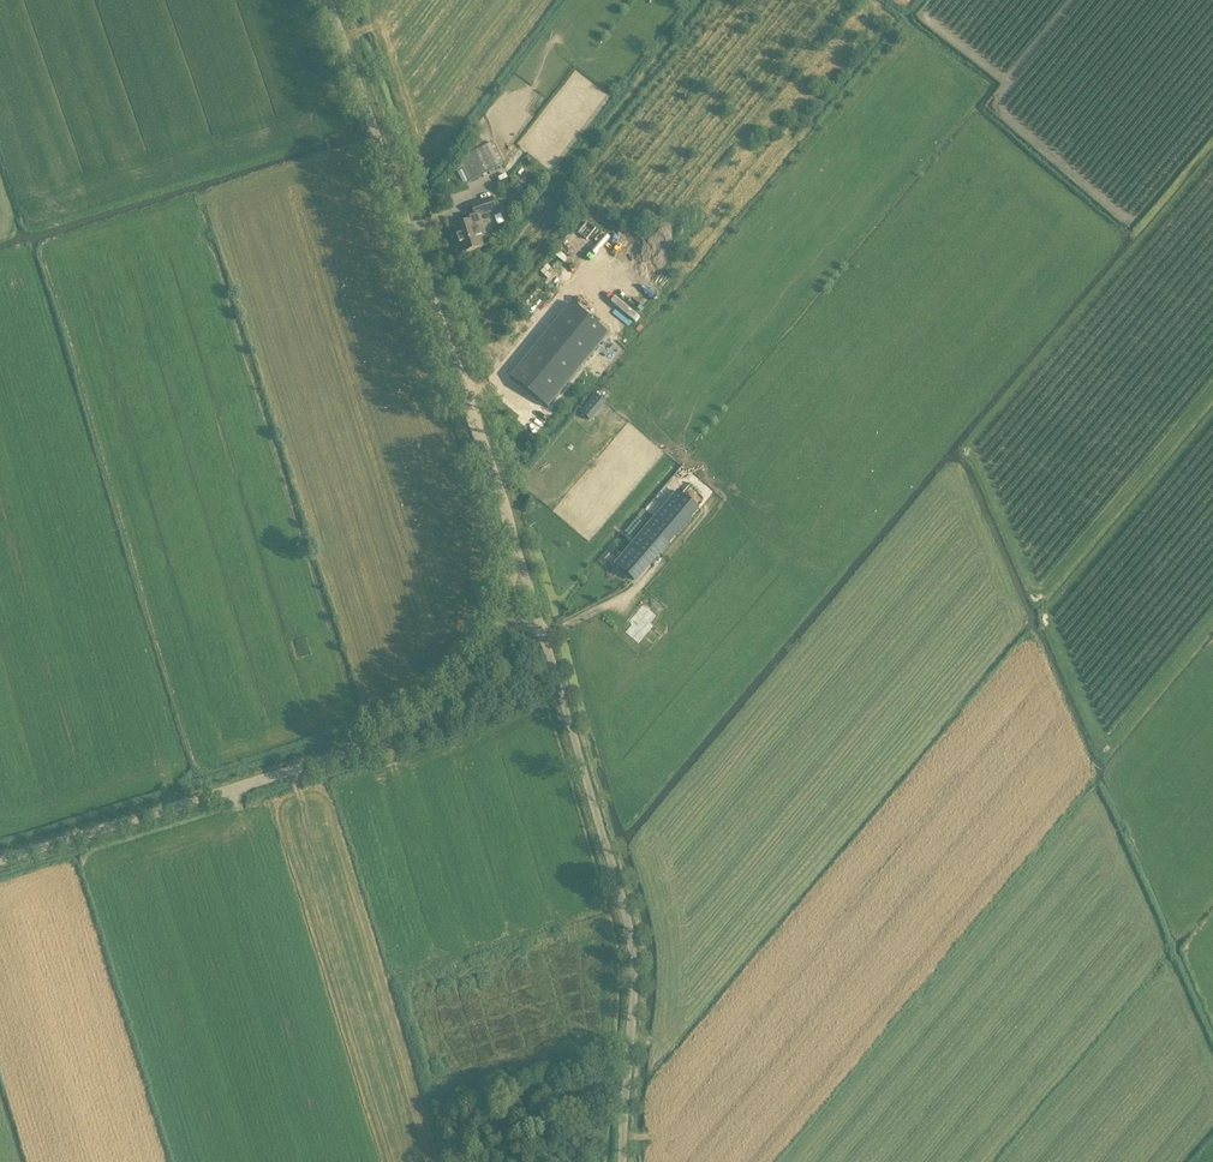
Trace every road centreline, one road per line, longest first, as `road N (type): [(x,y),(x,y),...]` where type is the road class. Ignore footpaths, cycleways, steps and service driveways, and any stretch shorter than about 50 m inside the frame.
road 1 (unclassified): [(527,592),(326,0)]
road 2 (unclassified): [(0,861),(375,749),(418,725),(504,628)]
road 3 (unclassified): [(626,1161),(634,973),(625,914),(537,620)]

